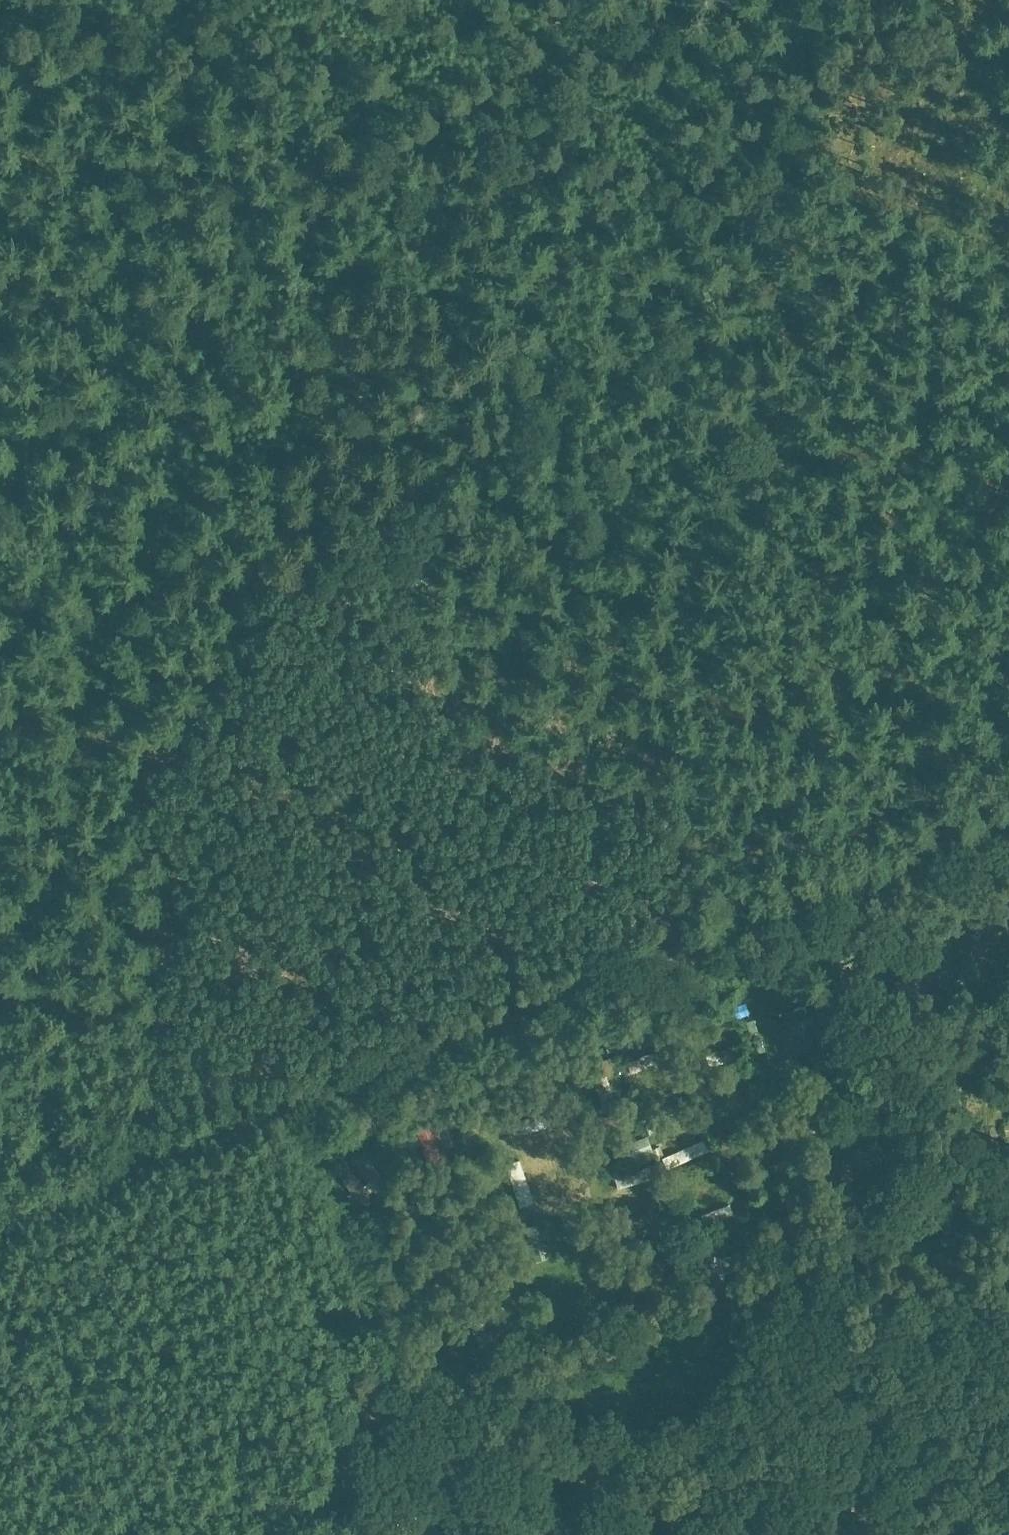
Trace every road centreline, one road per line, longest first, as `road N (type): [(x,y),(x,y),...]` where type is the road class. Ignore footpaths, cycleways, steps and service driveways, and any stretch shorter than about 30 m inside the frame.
road 1 (track): [(0,1231),(1008,811)]
road 2 (track): [(644,963),(773,464),(785,182),(805,0)]

